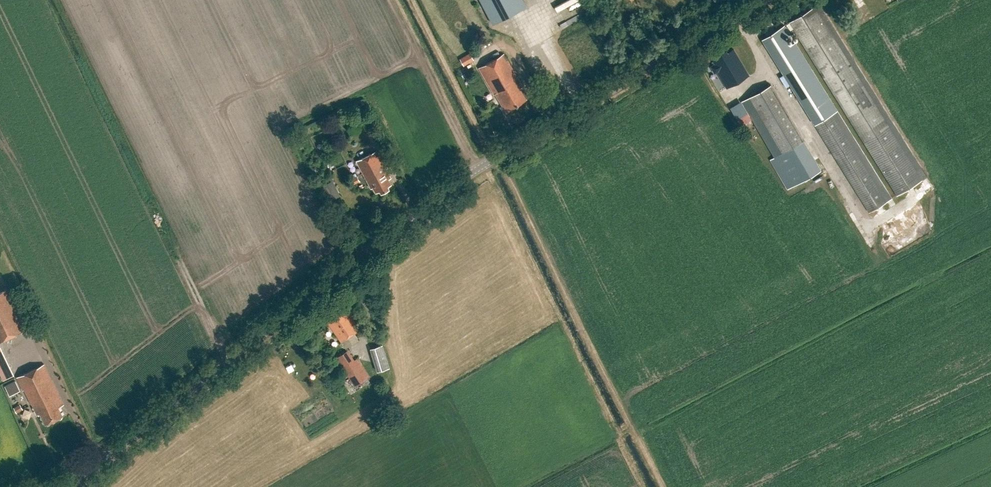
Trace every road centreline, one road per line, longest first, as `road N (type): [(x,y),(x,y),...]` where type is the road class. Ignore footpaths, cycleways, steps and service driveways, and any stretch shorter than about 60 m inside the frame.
road 1 (tertiary): [(77,486),(463,179),(764,0)]

